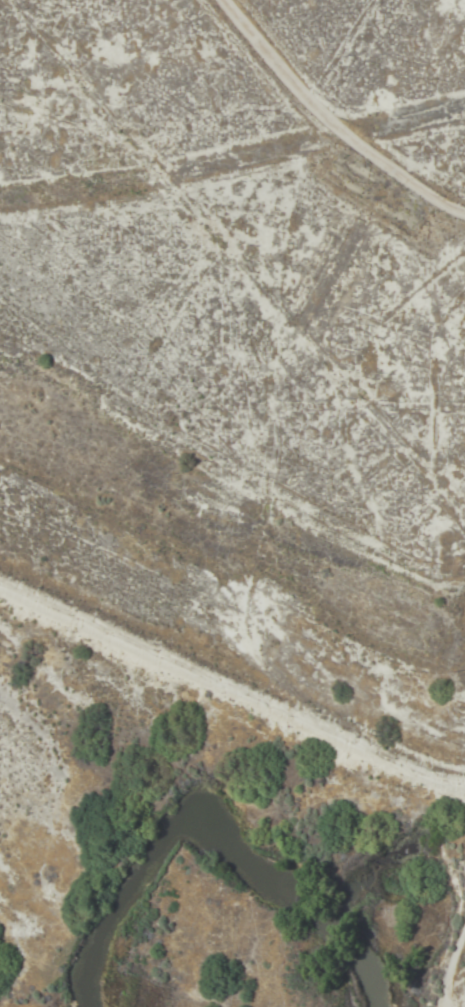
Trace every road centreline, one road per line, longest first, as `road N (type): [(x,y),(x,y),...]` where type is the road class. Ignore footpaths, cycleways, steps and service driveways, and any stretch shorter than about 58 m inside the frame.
road 1 (track): [(464,776),(0,597)]
road 2 (track): [(464,213),(328,118),(222,0)]

